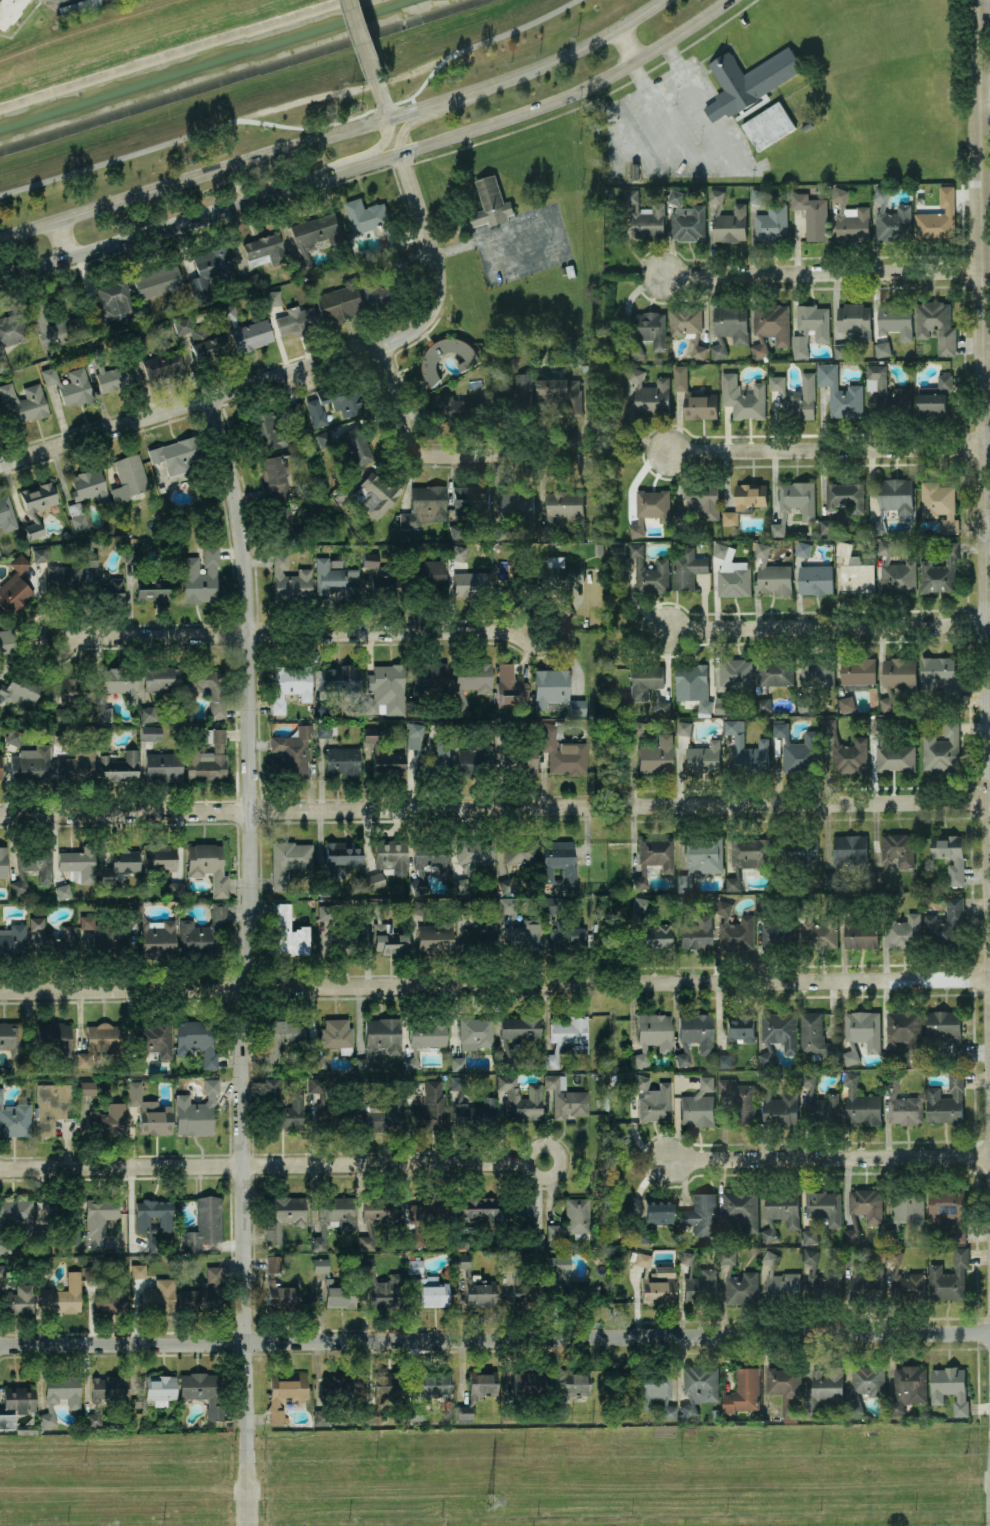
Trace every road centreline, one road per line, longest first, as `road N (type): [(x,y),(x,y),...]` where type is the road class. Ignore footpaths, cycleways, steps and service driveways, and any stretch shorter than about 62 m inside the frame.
road 1 (residential): [(213,399),(241,515),(250,635),(250,1525)]
road 2 (residential): [(989,1332),(0,1346)]
road 3 (secondary): [(0,280),(548,103),(631,62),(723,0)]
road 4 (tertiary): [(981,0),(989,713)]
road 5 (secondary): [(660,0),(574,51),(494,84),(0,239)]
road 6 (residential): [(589,984),(0,991)]
road 7 (residential): [(528,1162),(0,1171)]
road 8 (residential): [(438,297),(425,324),(381,347),(0,466)]
road 9 (residential): [(521,631),(72,637)]
road 10 (residential): [(989,802),(631,805)]
road 11 (residential): [(989,978),(632,984)]
road 12 (residential): [(989,270),(664,273)]
road 13 (residential): [(588,808),(267,812)]
road 14 (residential): [(989,624),(669,630)]
road 15 (residential): [(989,447),(671,451)]
road 16 (residential): [(989,1158),(673,1160)]
road 17 (residential): [(223,812),(0,815)]
road 18 (residential): [(518,454),(414,454),(381,347)]
road 19 (residential): [(399,155),(439,274),(438,297)]
road 20 (residential): [(32,638),(38,652),(53,657),(67,651),(72,637),(66,623),(52,618),(32,638)]
road 21 (residential): [(521,631),(527,645),(541,650),(560,630),(540,611),(521,631)]

